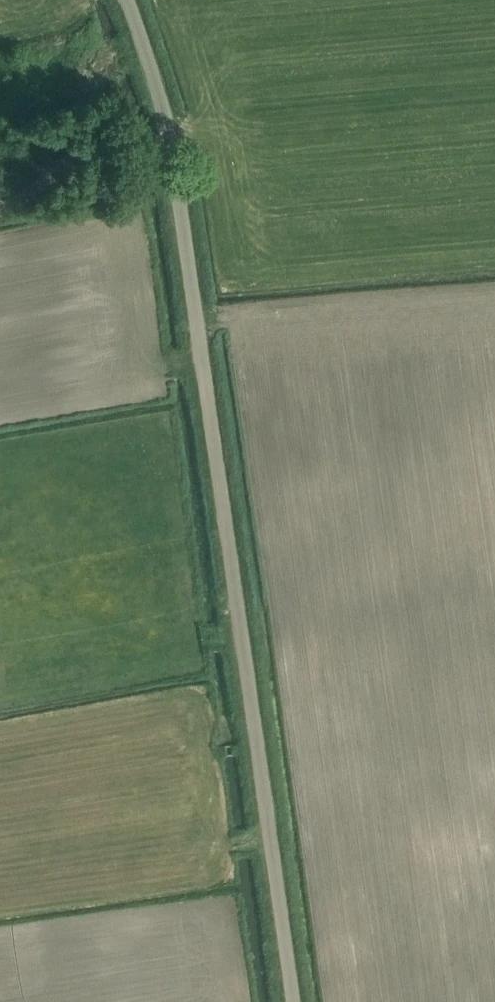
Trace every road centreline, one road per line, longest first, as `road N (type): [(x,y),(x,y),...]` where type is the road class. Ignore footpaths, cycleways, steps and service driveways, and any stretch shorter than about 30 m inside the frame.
road 1 (unclassified): [(294,1001),(171,150),(127,0)]

